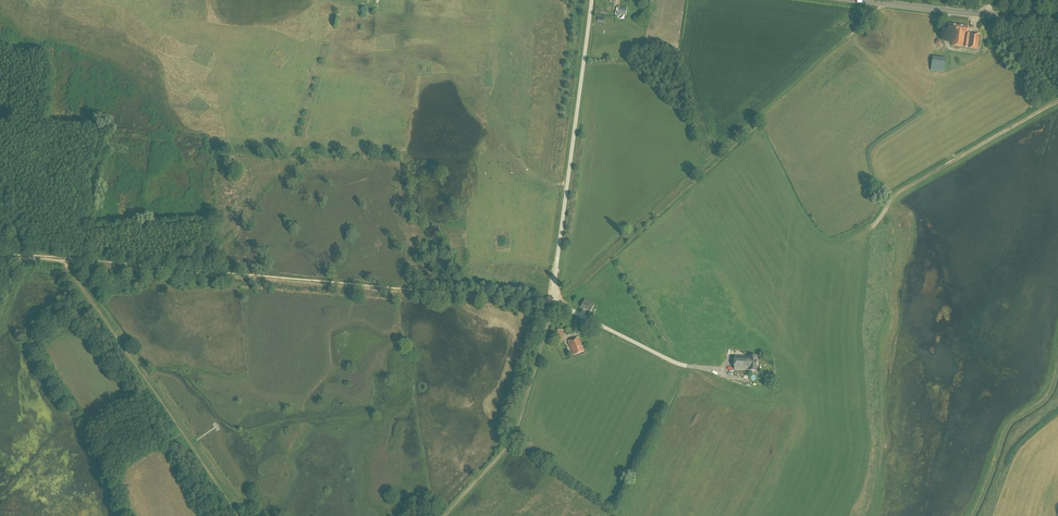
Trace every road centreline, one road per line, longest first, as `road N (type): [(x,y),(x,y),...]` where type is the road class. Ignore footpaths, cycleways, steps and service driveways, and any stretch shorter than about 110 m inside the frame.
road 1 (track): [(556,298),(62,259)]
road 2 (track): [(558,301),(885,3)]
road 3 (unclassified): [(556,298),(592,0)]
road 4 (secondary): [(859,0),(1057,19)]
road 5 (track): [(970,515),(1008,426),(1046,398),(1057,363)]

